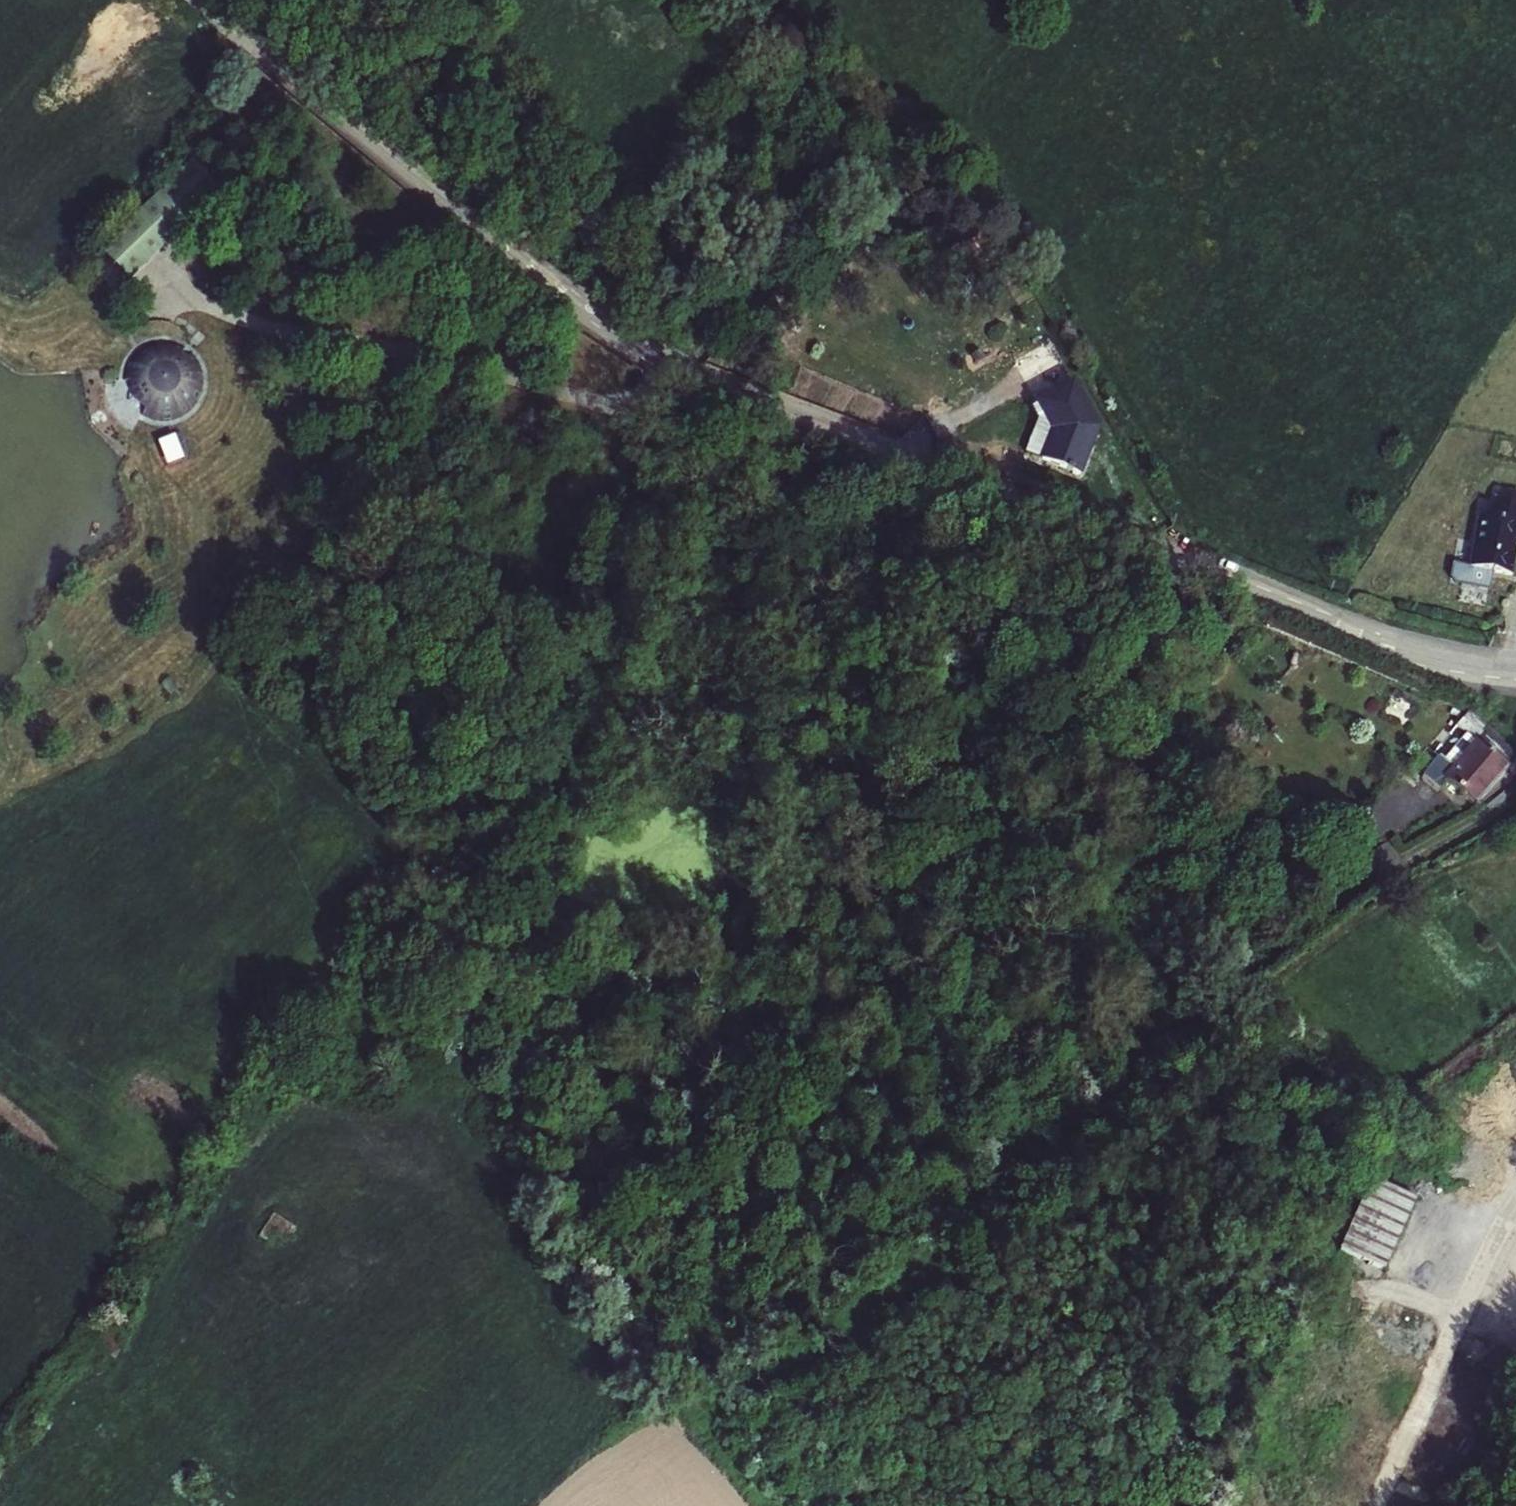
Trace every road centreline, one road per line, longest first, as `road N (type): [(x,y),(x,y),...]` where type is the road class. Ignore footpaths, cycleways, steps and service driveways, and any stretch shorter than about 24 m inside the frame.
road 1 (unclassified): [(1206,565),(657,358),(198,0)]
road 2 (residential): [(1515,671),(1389,647),(1206,565)]

